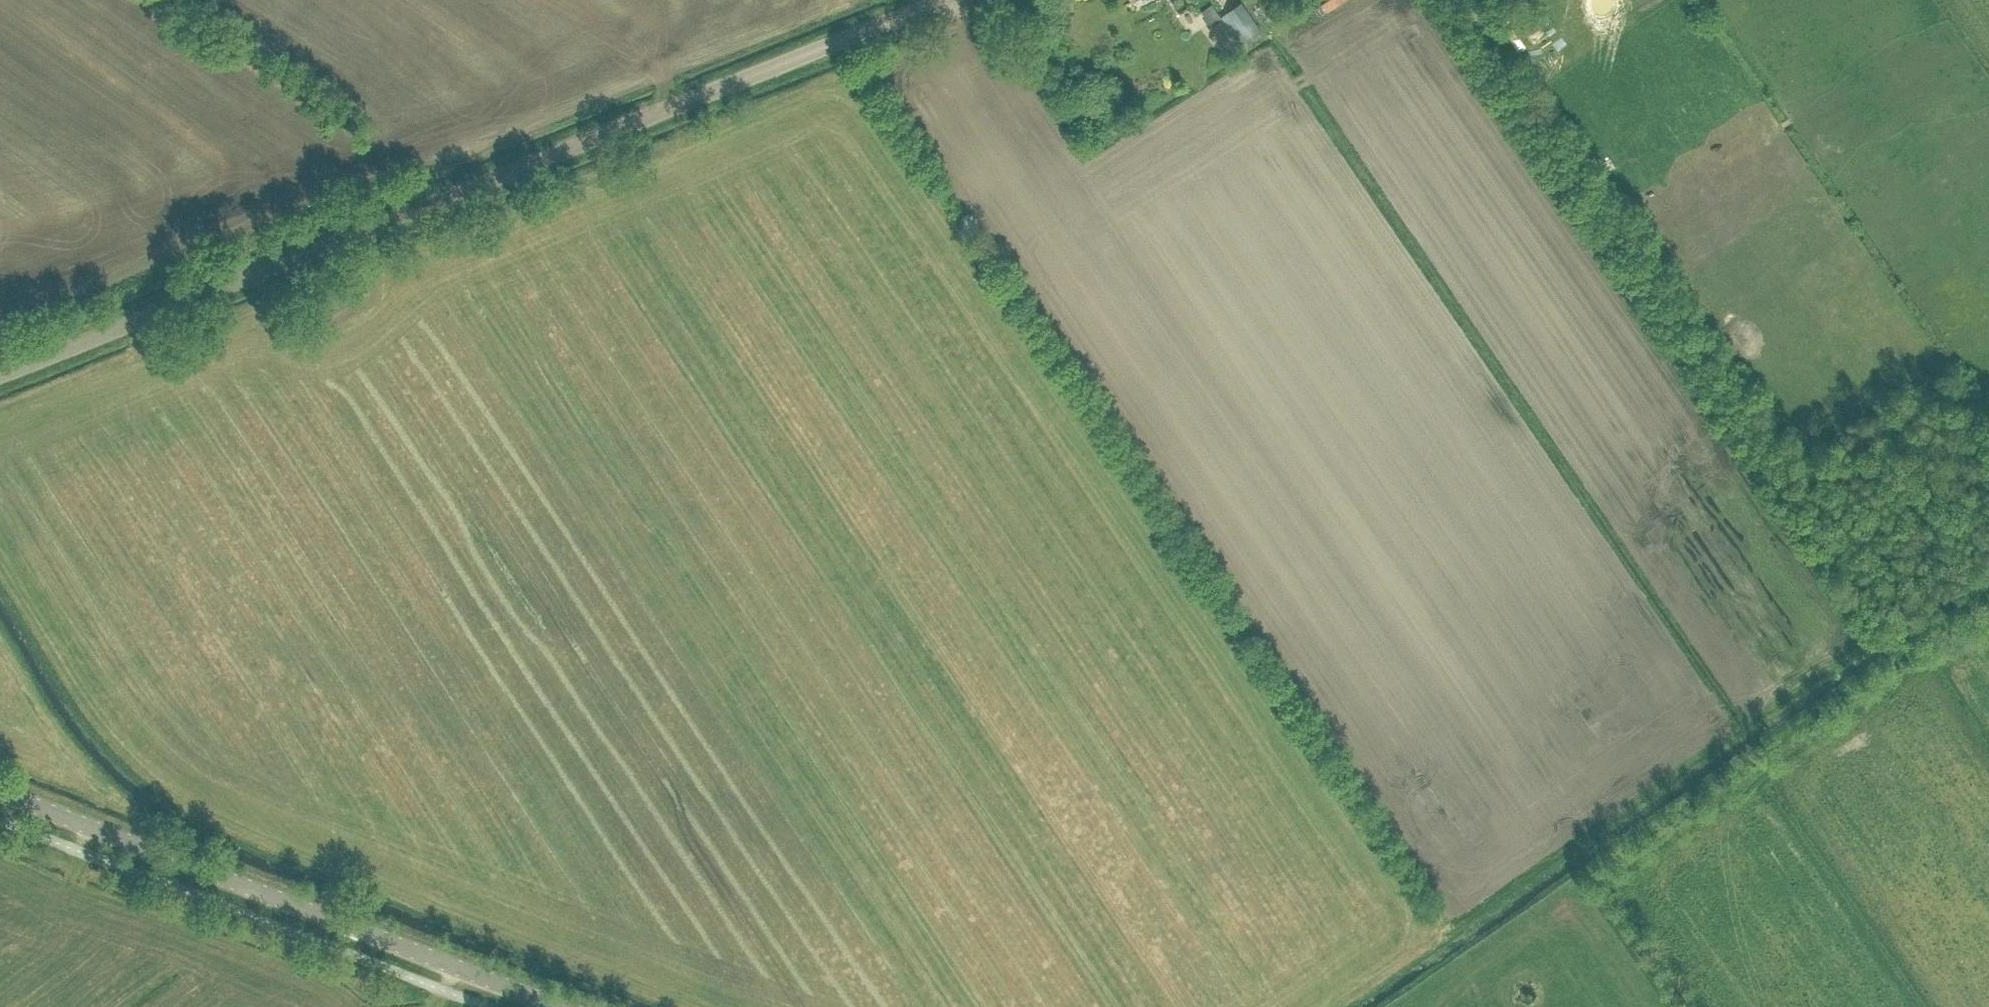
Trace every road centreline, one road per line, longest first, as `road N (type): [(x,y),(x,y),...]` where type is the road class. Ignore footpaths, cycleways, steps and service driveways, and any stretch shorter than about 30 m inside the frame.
road 1 (unclassified): [(0,374),(939,0)]
road 2 (tertiary): [(0,790),(565,1006)]

